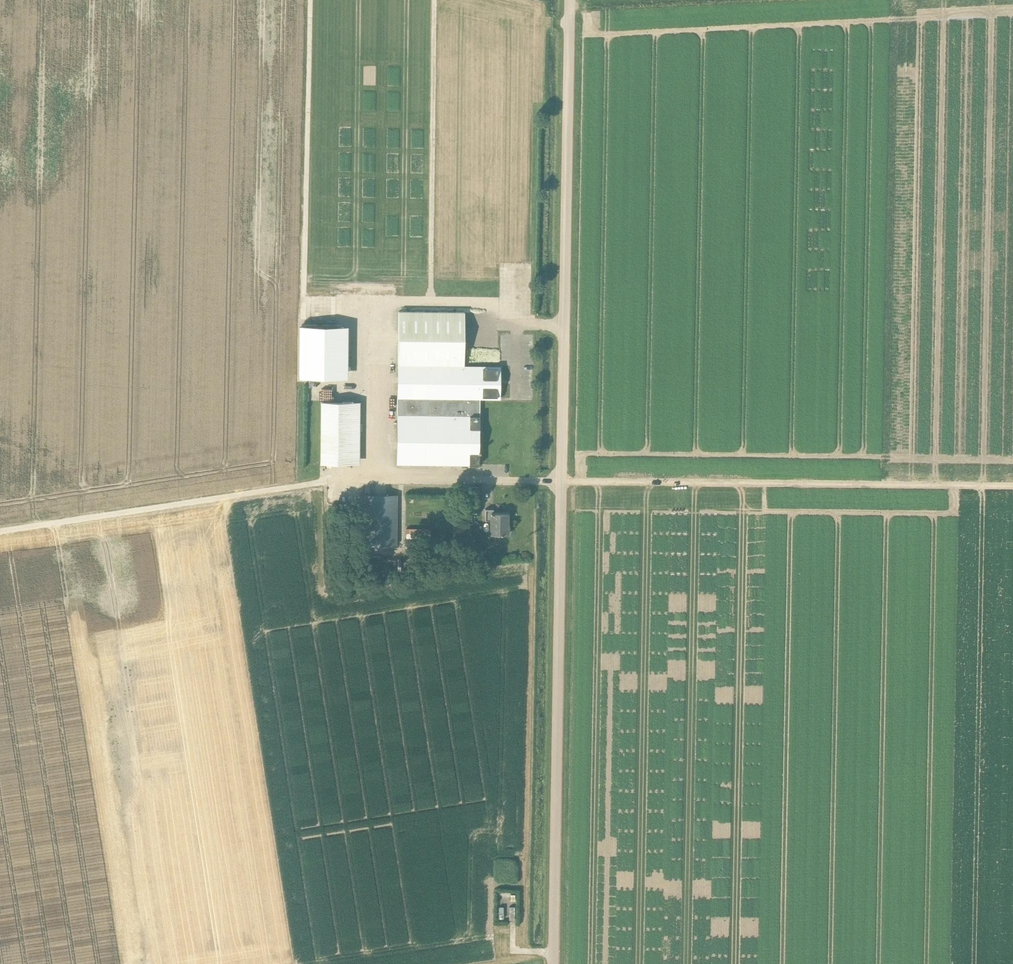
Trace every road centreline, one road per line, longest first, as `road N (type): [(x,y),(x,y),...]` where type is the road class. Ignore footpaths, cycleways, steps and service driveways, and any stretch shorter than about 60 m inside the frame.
road 1 (unclassified): [(553,963),(570,0)]
road 2 (track): [(561,481),(1012,487)]
road 3 (track): [(0,532),(318,483)]
road 4 (track): [(434,0),(430,302)]
road 5 (track): [(303,300),(310,0)]

